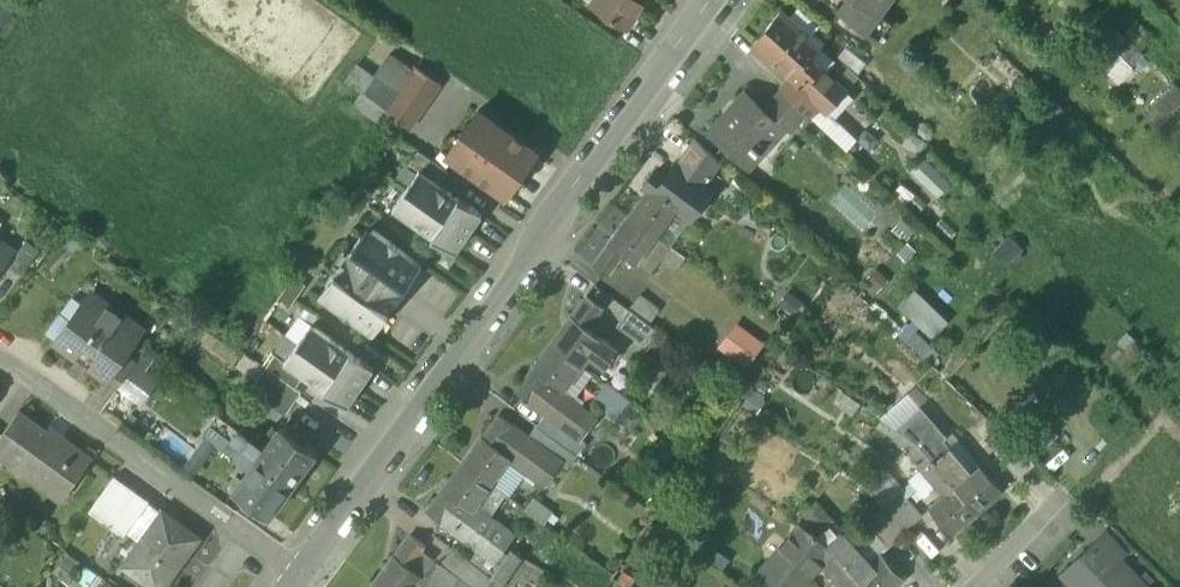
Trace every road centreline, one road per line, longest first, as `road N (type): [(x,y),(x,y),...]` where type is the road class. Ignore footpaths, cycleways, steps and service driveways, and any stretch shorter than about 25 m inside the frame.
road 1 (tertiary): [(297,576),(709,0)]
road 2 (residential): [(0,356),(297,576)]
road 3 (residential): [(971,586),(1058,501)]

